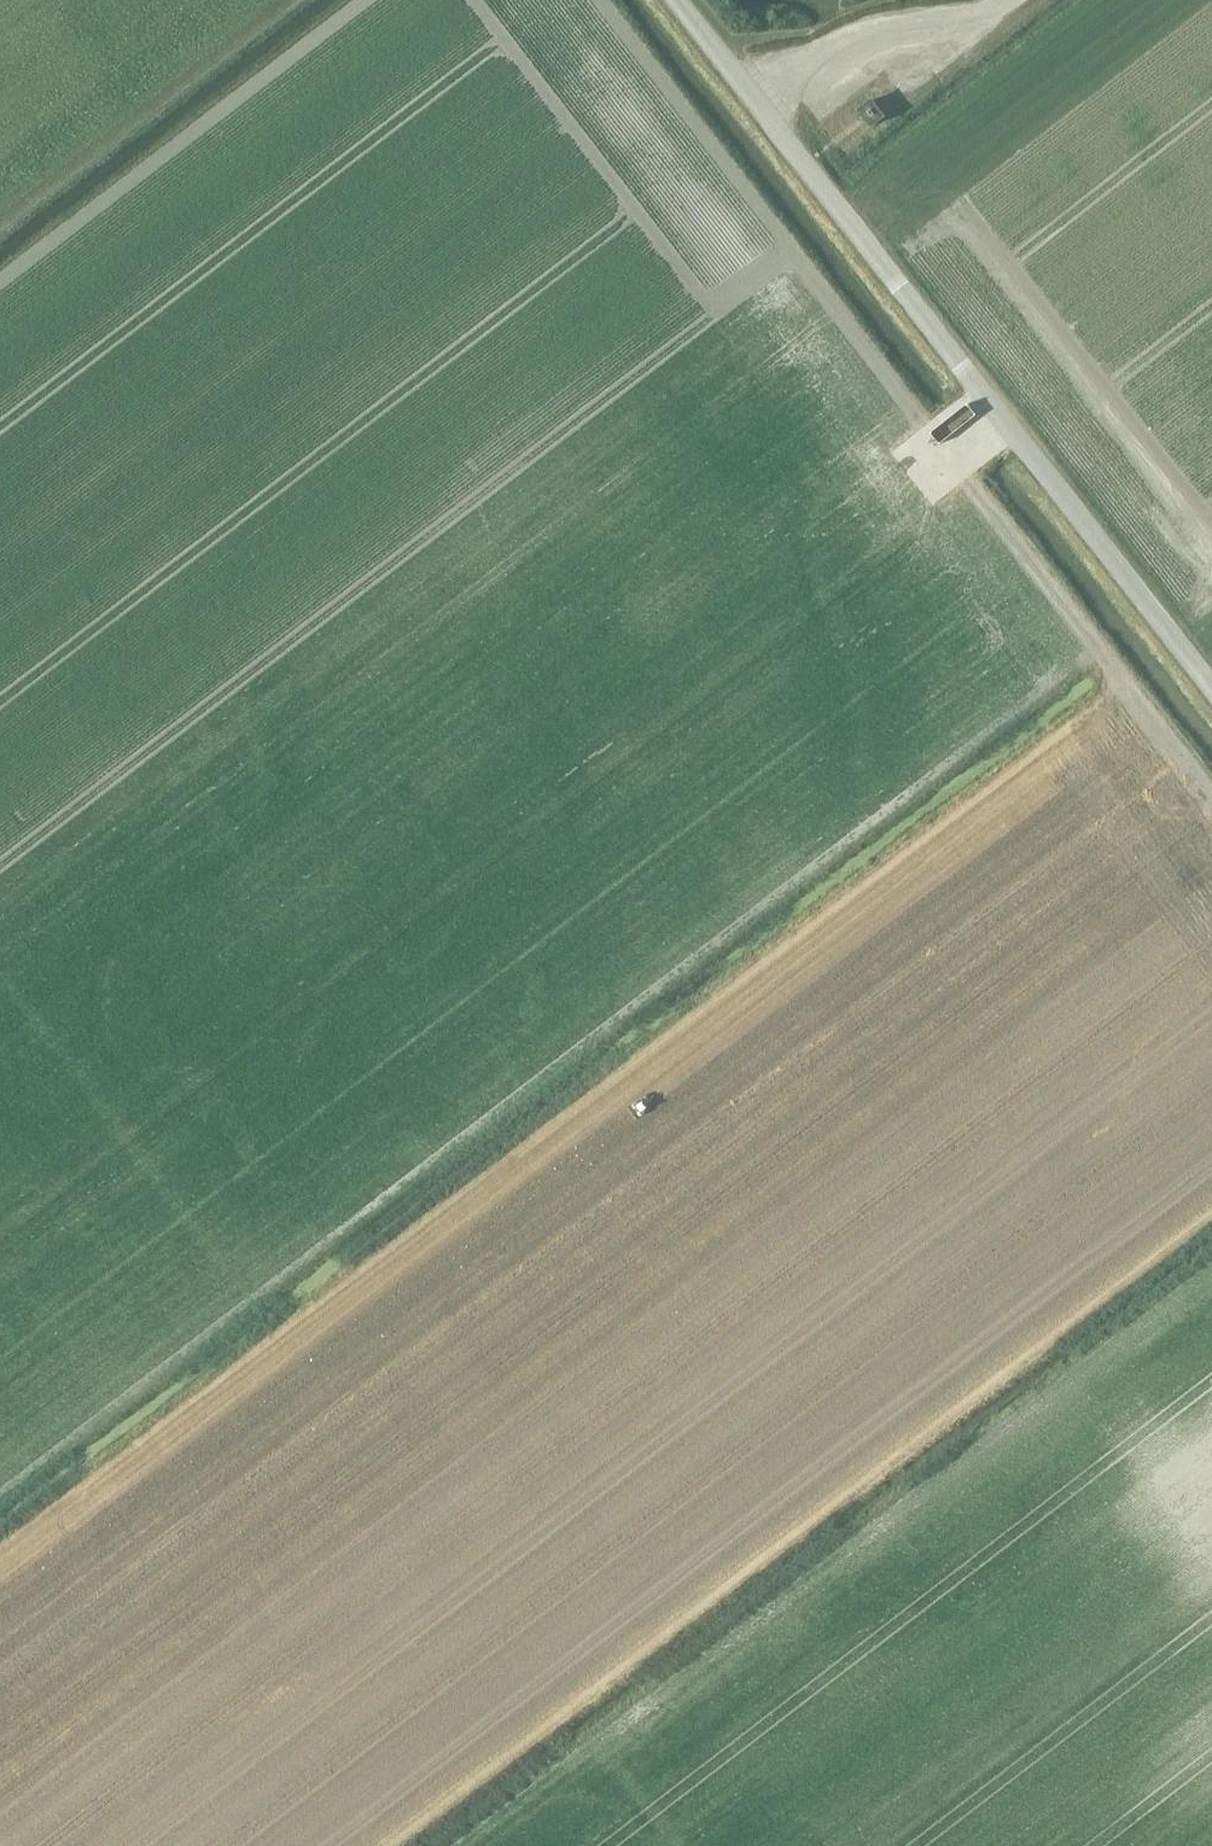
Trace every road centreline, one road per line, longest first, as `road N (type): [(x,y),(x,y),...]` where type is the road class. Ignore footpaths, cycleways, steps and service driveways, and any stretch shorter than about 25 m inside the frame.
road 1 (unclassified): [(1211,697),(666,0)]

